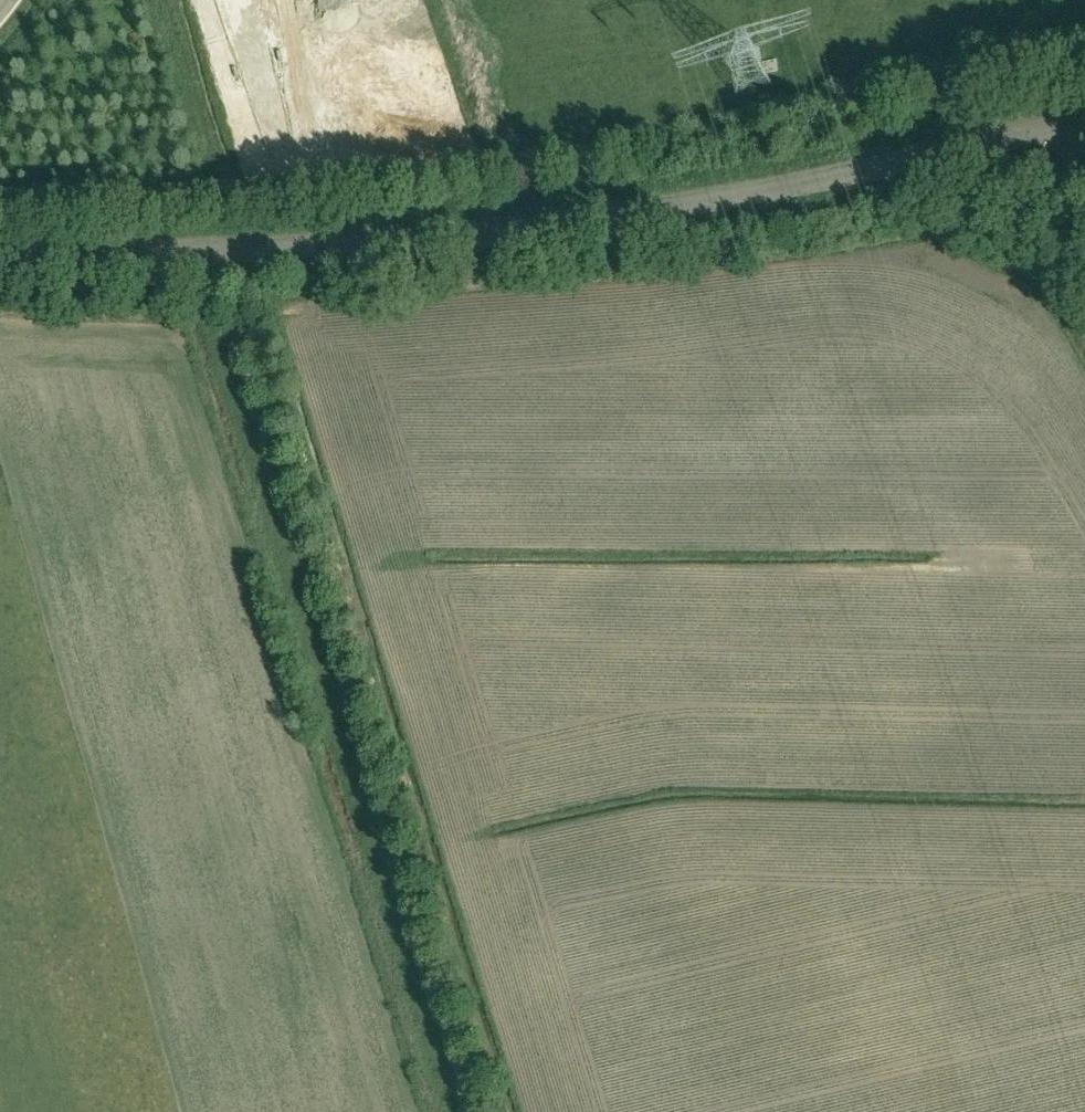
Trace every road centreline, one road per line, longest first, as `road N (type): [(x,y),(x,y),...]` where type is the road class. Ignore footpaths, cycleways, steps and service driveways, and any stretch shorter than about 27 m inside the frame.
road 1 (unclassified): [(0,254),(215,254),(497,229),(857,173),(1070,122)]

